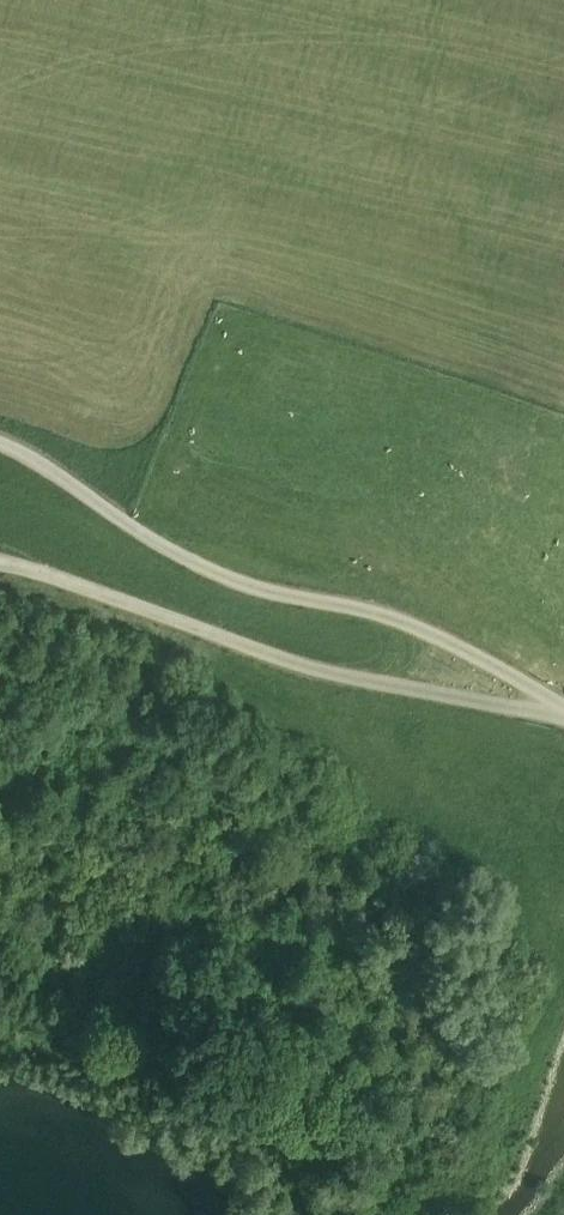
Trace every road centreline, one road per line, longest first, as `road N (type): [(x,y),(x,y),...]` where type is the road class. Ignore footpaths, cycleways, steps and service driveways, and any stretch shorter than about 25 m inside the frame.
road 1 (track): [(25,448),(213,567),(404,611),(563,701)]
road 2 (unclassified): [(0,567),(289,661),(563,706)]

